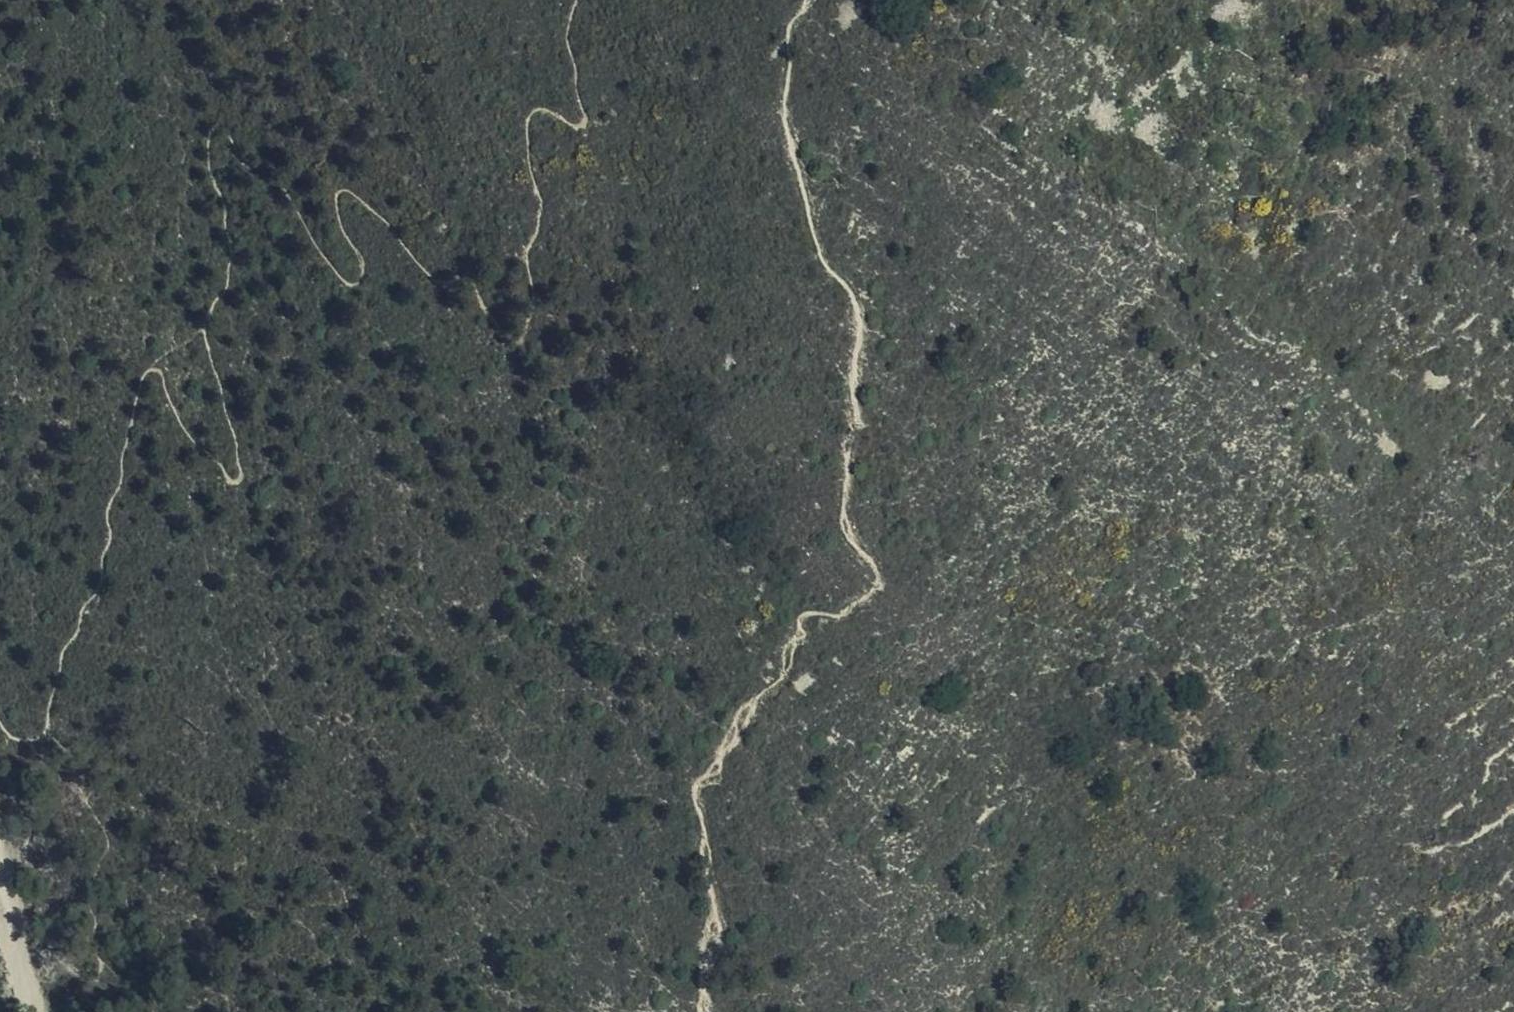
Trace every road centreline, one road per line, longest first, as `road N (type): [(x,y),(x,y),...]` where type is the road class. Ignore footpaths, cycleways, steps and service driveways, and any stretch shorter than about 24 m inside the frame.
road 1 (track): [(33,1011),(0,883)]

